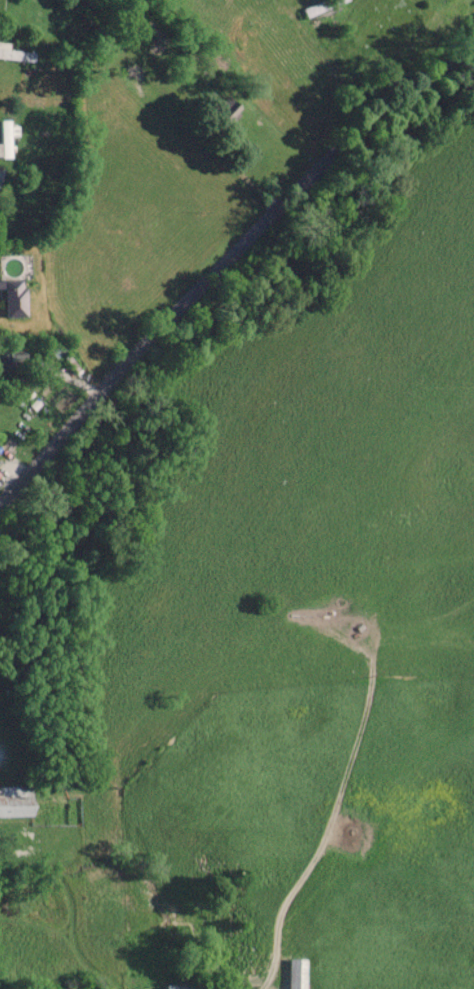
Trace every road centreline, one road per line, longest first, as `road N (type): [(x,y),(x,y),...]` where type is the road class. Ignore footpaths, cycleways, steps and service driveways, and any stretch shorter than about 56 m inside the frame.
road 1 (residential): [(473,25),(110,378),(0,498)]

